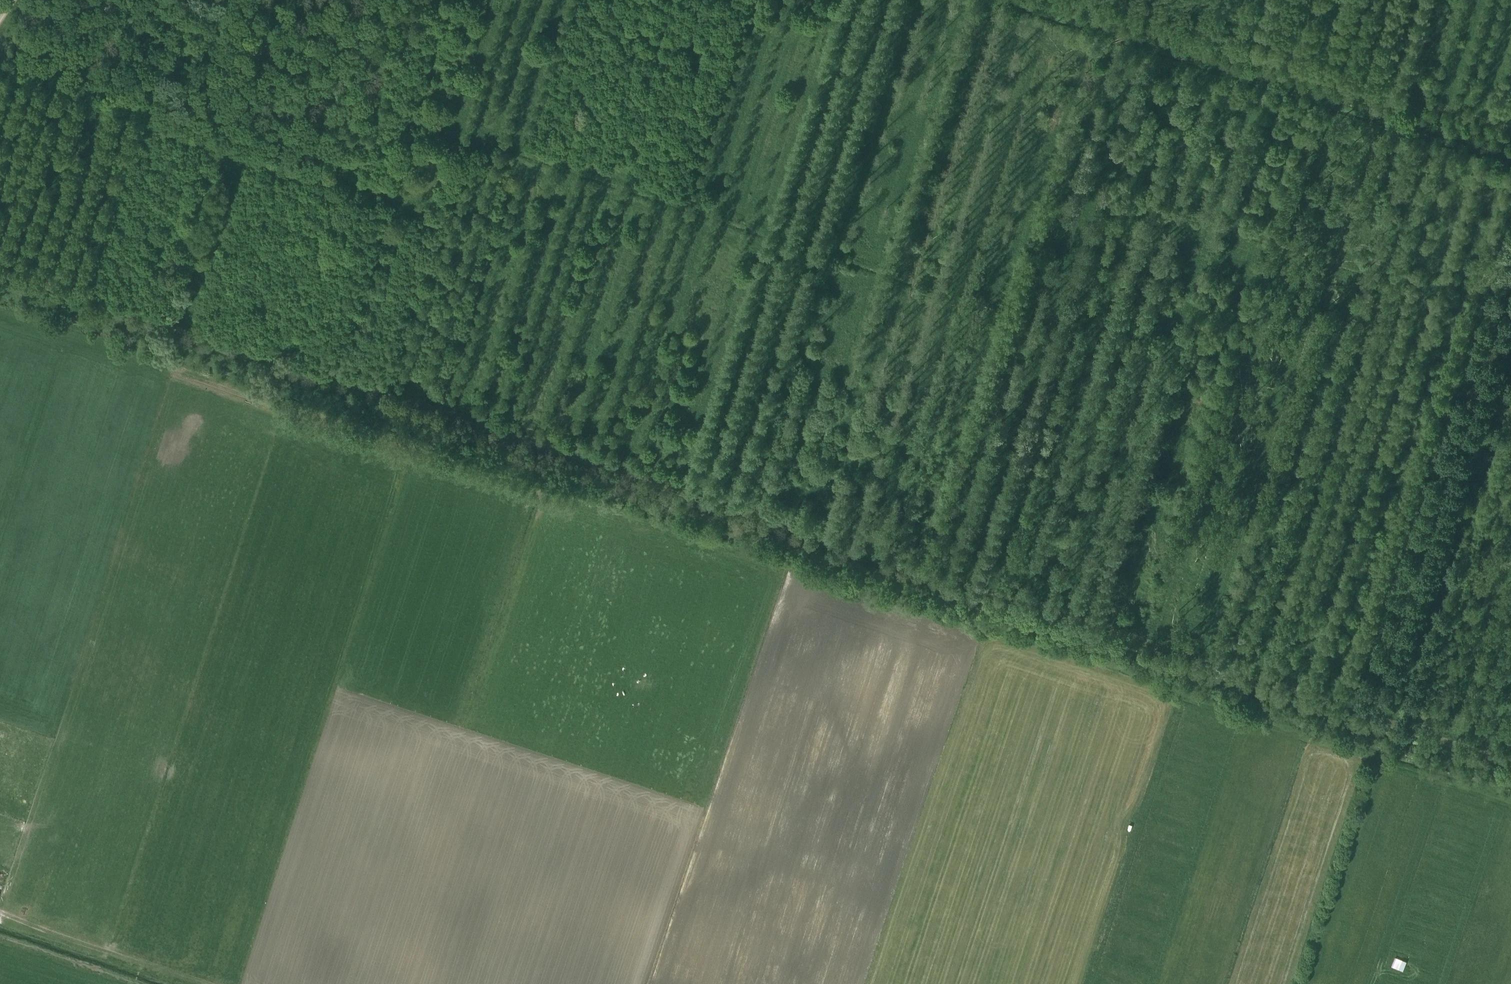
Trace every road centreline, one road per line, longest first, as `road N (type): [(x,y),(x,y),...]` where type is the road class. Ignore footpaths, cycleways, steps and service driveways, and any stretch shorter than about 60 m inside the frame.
road 1 (track): [(1510,763),(0,274)]
road 2 (track): [(1510,131),(1100,0)]

